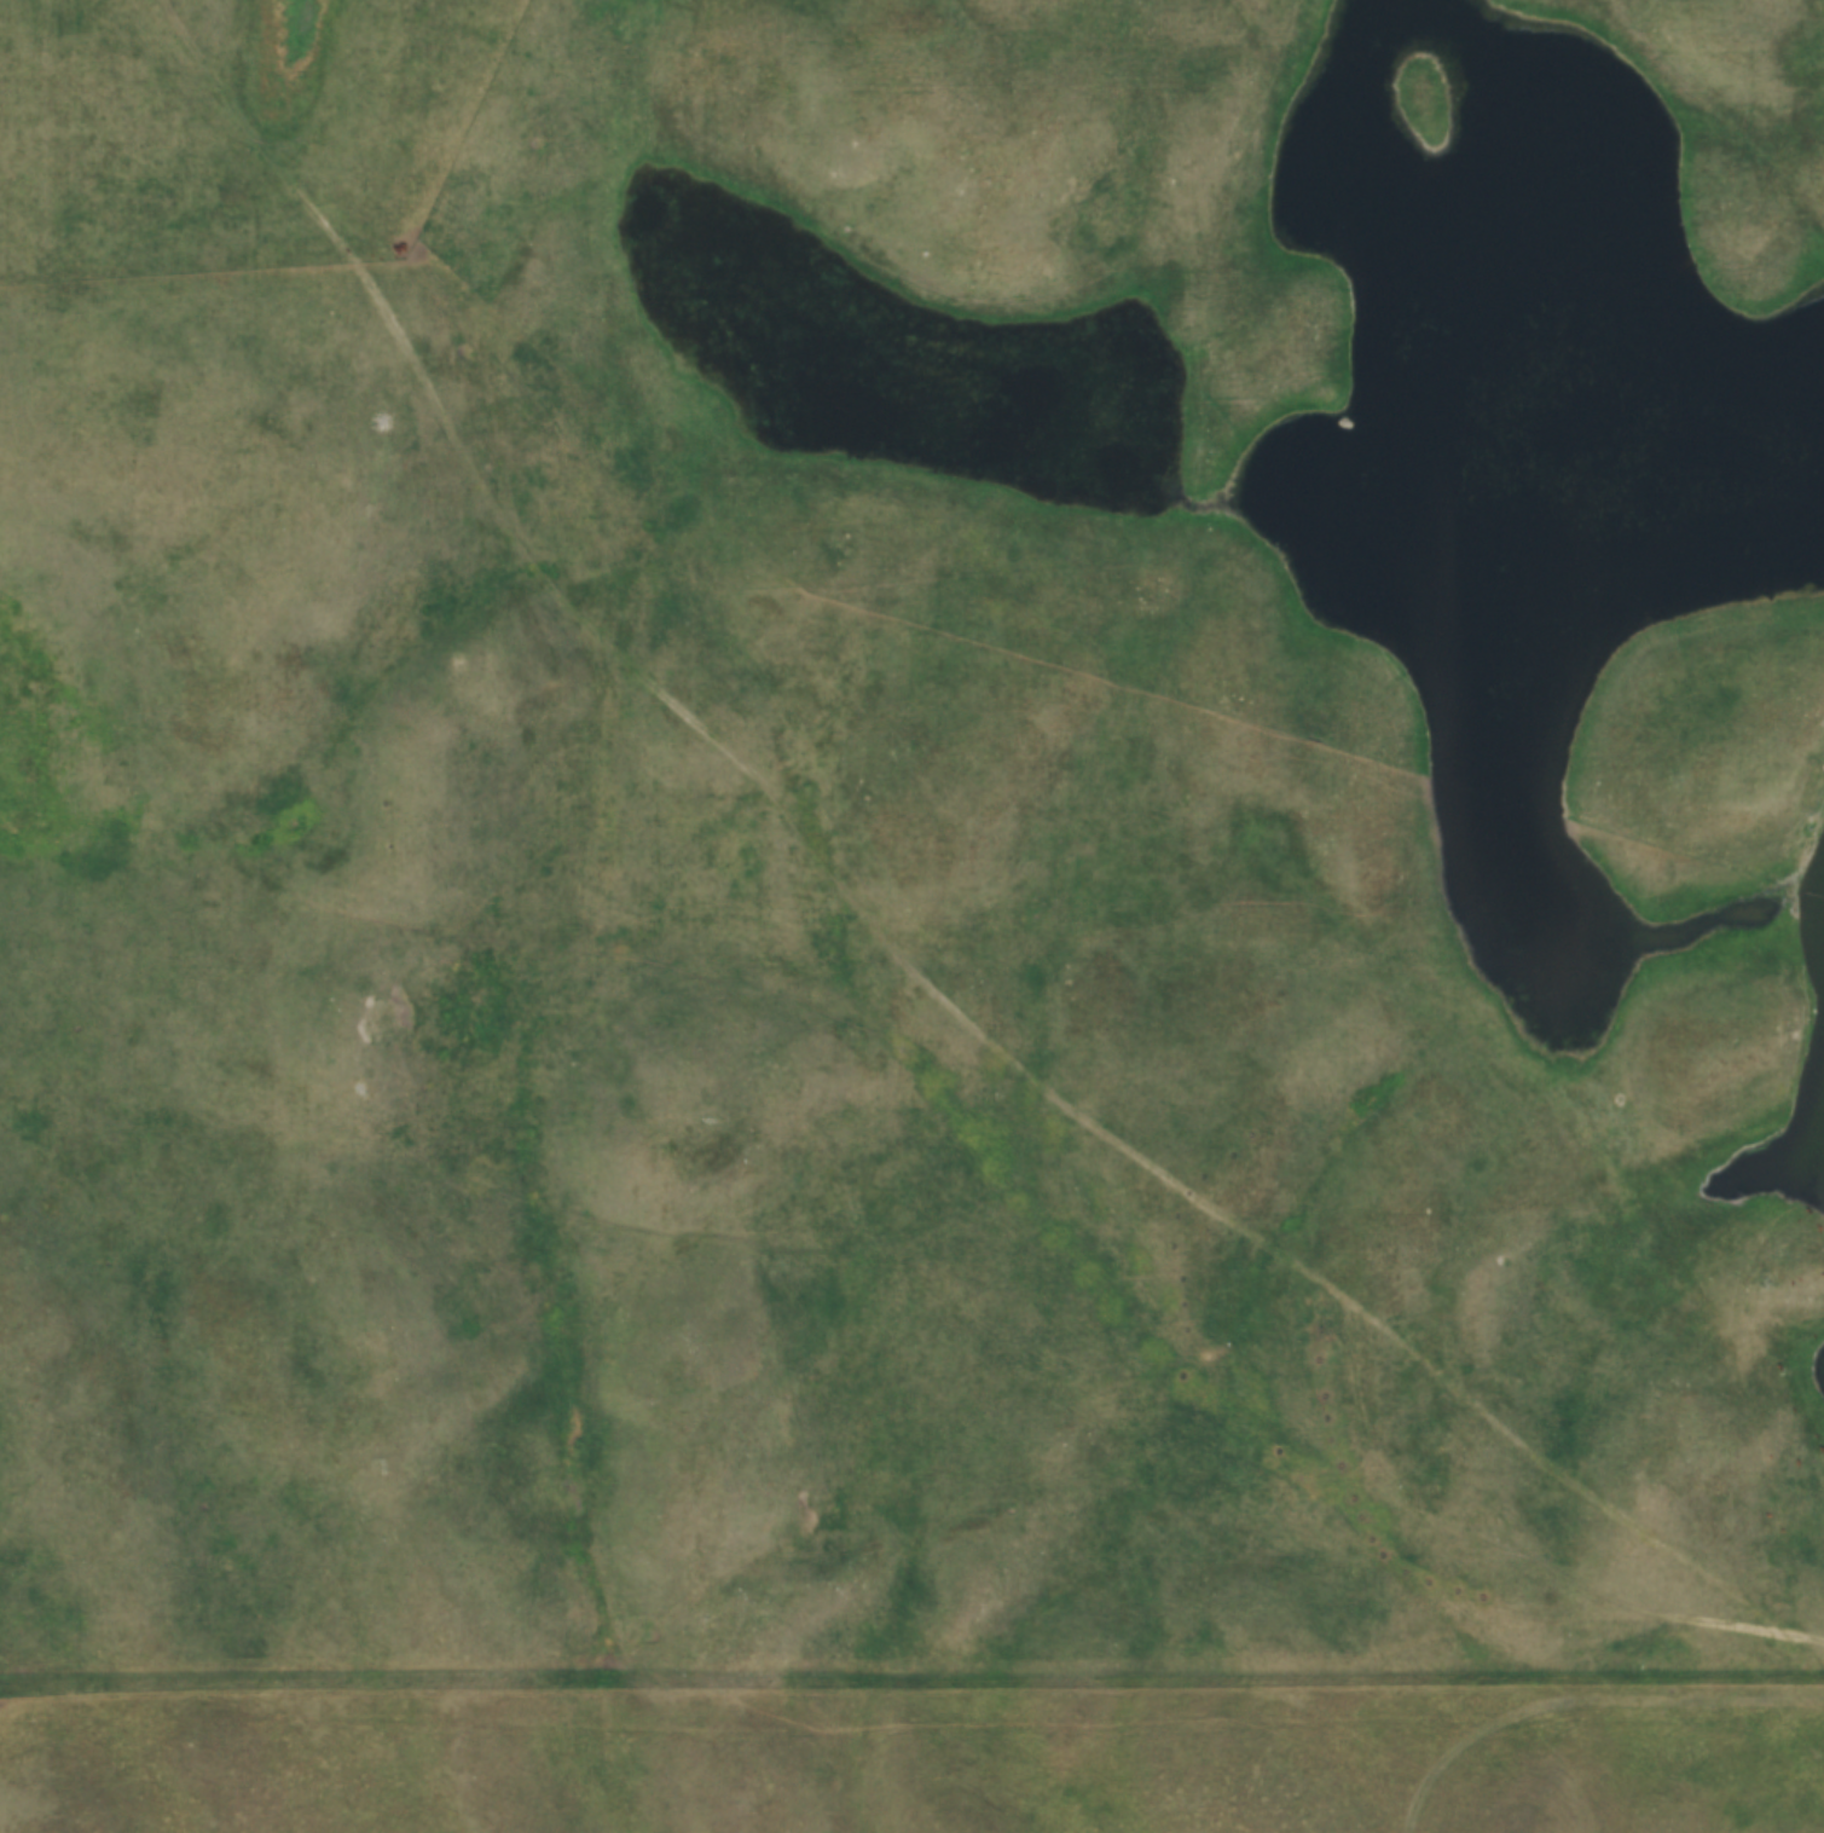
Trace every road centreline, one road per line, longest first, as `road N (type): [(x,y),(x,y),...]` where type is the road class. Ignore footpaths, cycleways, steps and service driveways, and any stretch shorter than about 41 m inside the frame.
road 1 (track): [(1413,1832),(1423,1796),(1452,1752),(1533,1711),(1823,1707)]

